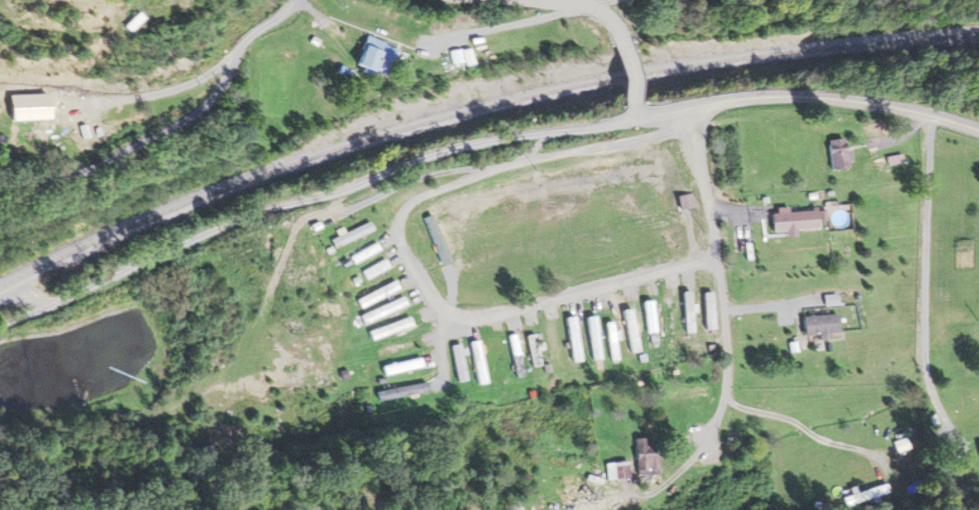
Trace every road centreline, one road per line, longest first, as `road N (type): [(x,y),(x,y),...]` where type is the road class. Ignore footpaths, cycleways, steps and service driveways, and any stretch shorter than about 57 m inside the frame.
road 1 (residential): [(978,132),(805,92),(631,116)]

